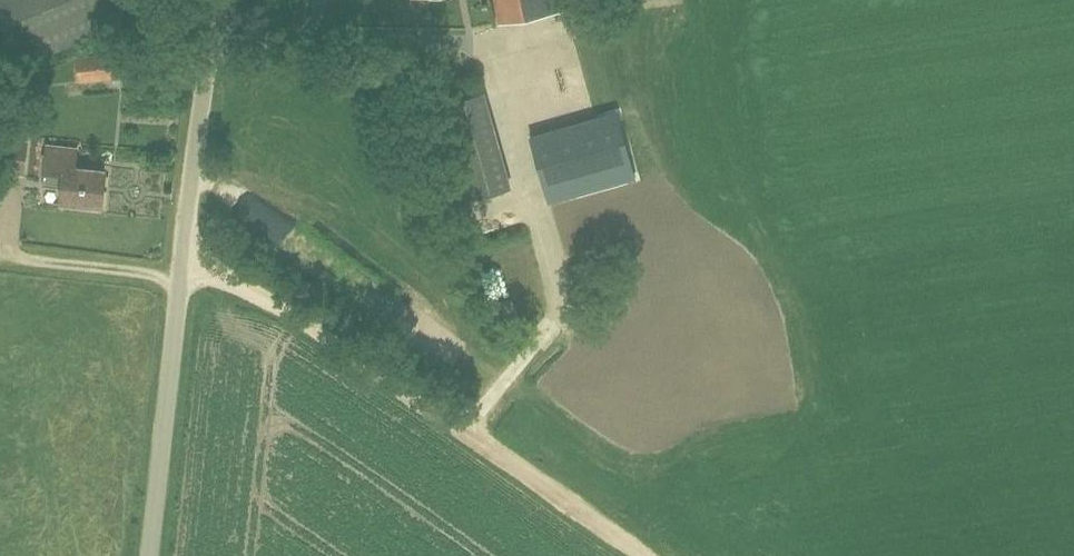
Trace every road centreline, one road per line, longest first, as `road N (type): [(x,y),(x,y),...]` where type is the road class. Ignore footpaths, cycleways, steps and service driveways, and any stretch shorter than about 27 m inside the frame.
road 1 (unclassified): [(150,555),(200,104),(220,0)]
road 2 (track): [(182,260),(212,266),(393,377),(638,555)]

